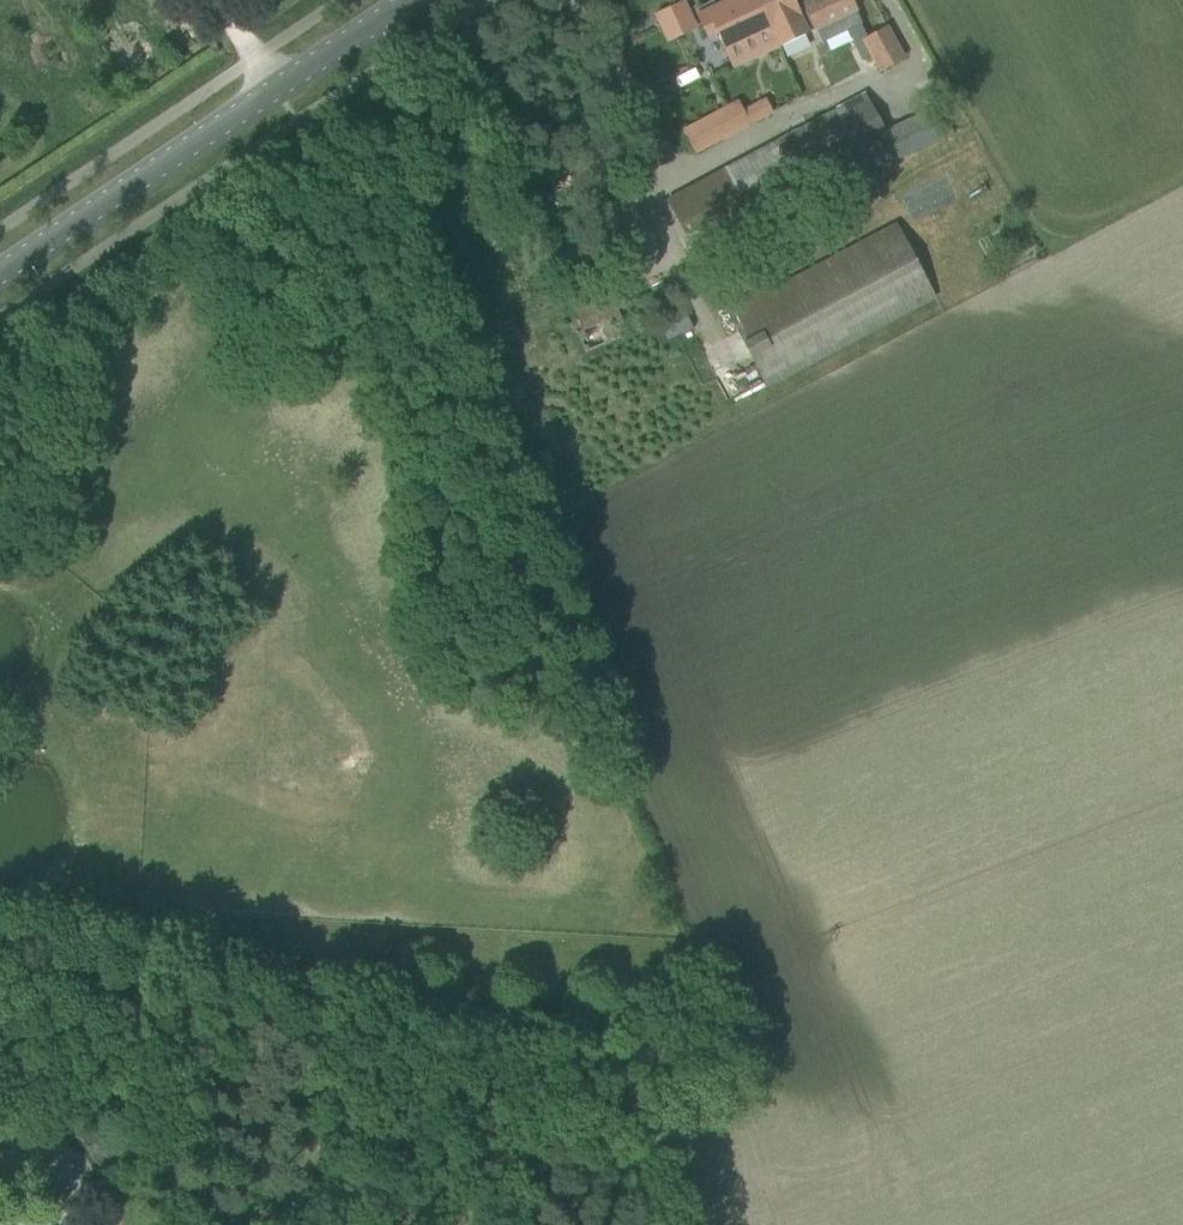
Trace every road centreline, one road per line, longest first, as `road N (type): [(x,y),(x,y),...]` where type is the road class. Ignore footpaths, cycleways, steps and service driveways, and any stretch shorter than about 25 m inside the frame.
road 1 (tertiary): [(0,275),(422,0)]

